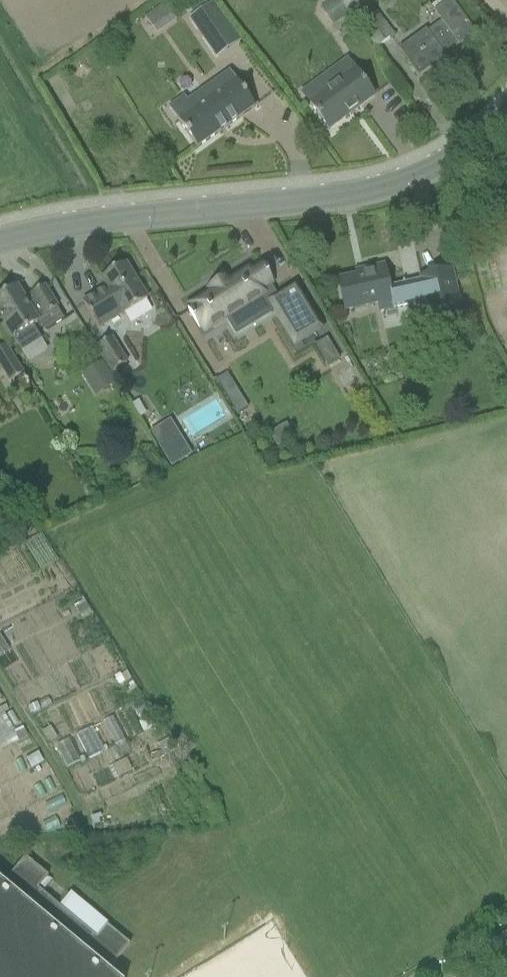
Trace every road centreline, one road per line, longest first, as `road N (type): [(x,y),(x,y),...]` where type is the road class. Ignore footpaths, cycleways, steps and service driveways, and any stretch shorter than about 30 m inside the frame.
road 1 (unclassified): [(0,243),(83,226),(380,192),(413,183),(506,120)]

